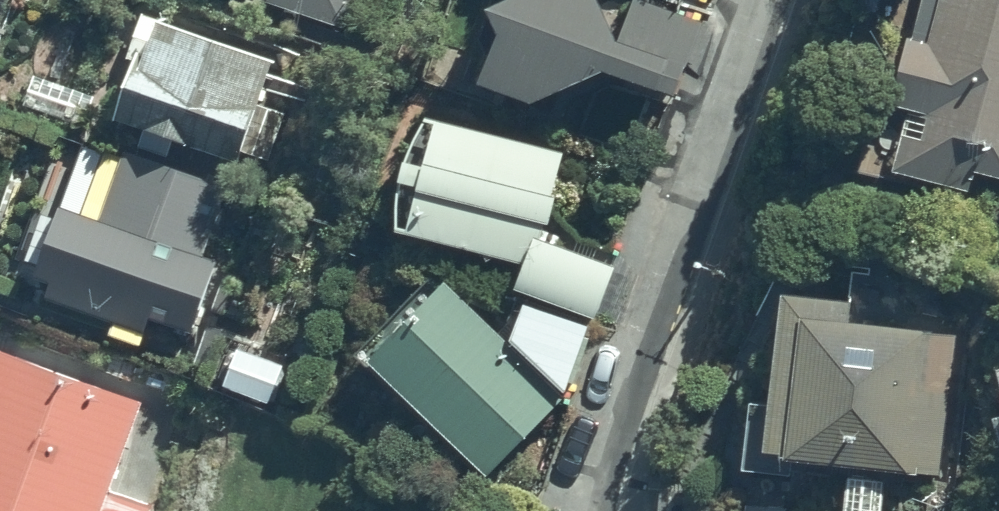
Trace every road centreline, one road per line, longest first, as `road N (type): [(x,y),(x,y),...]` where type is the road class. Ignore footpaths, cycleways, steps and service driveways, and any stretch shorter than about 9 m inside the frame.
road 1 (residential): [(584,510),(764,0)]

